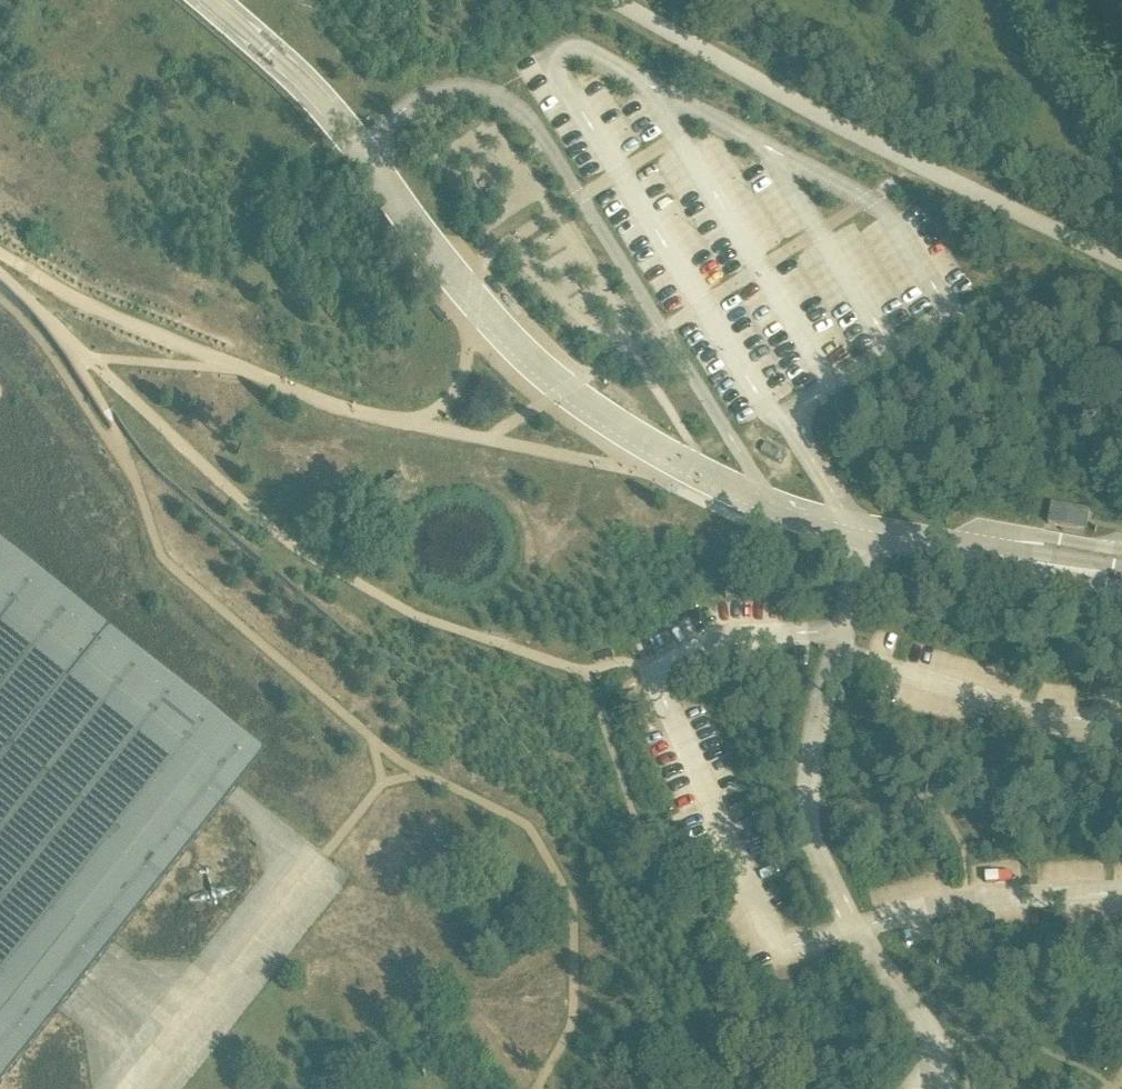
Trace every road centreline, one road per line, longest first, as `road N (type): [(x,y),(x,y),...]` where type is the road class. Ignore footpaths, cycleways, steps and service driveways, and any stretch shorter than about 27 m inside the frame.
road 1 (unclassified): [(1121,262),(919,167),(612,0)]
road 2 (unclassified): [(366,157),(474,298),(567,392),(609,426),(781,510)]
road 3 (unclassified): [(366,157),(308,88),(209,0)]
road 4 (unclassified): [(954,545),(781,510)]
road 5 (unclassified): [(954,545),(1121,591)]
road 6 (unclassified): [(1121,549),(1057,538),(954,545)]
road 7 (track): [(1121,108),(1080,66),(1047,0)]

